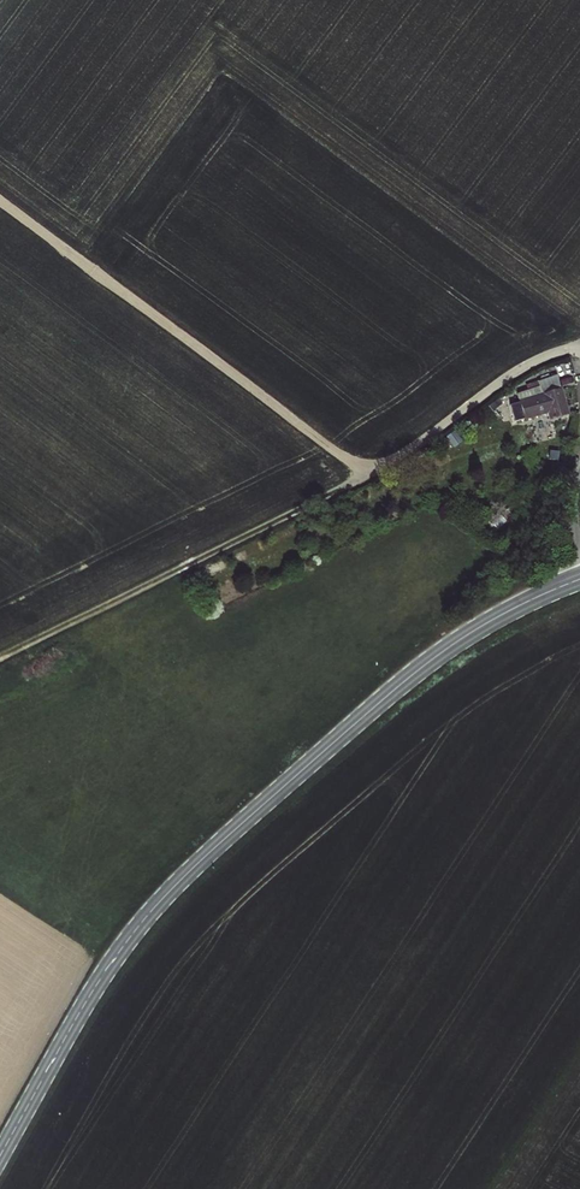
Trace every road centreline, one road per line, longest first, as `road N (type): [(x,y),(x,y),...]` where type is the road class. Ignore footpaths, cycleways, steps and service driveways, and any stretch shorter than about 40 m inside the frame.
road 1 (secondary): [(570,582),(480,626),(410,676),(179,882),(103,975),(0,1156)]
road 2 (track): [(579,350),(526,363),(373,472),(0,202)]
road 3 (track): [(373,472),(0,657)]

